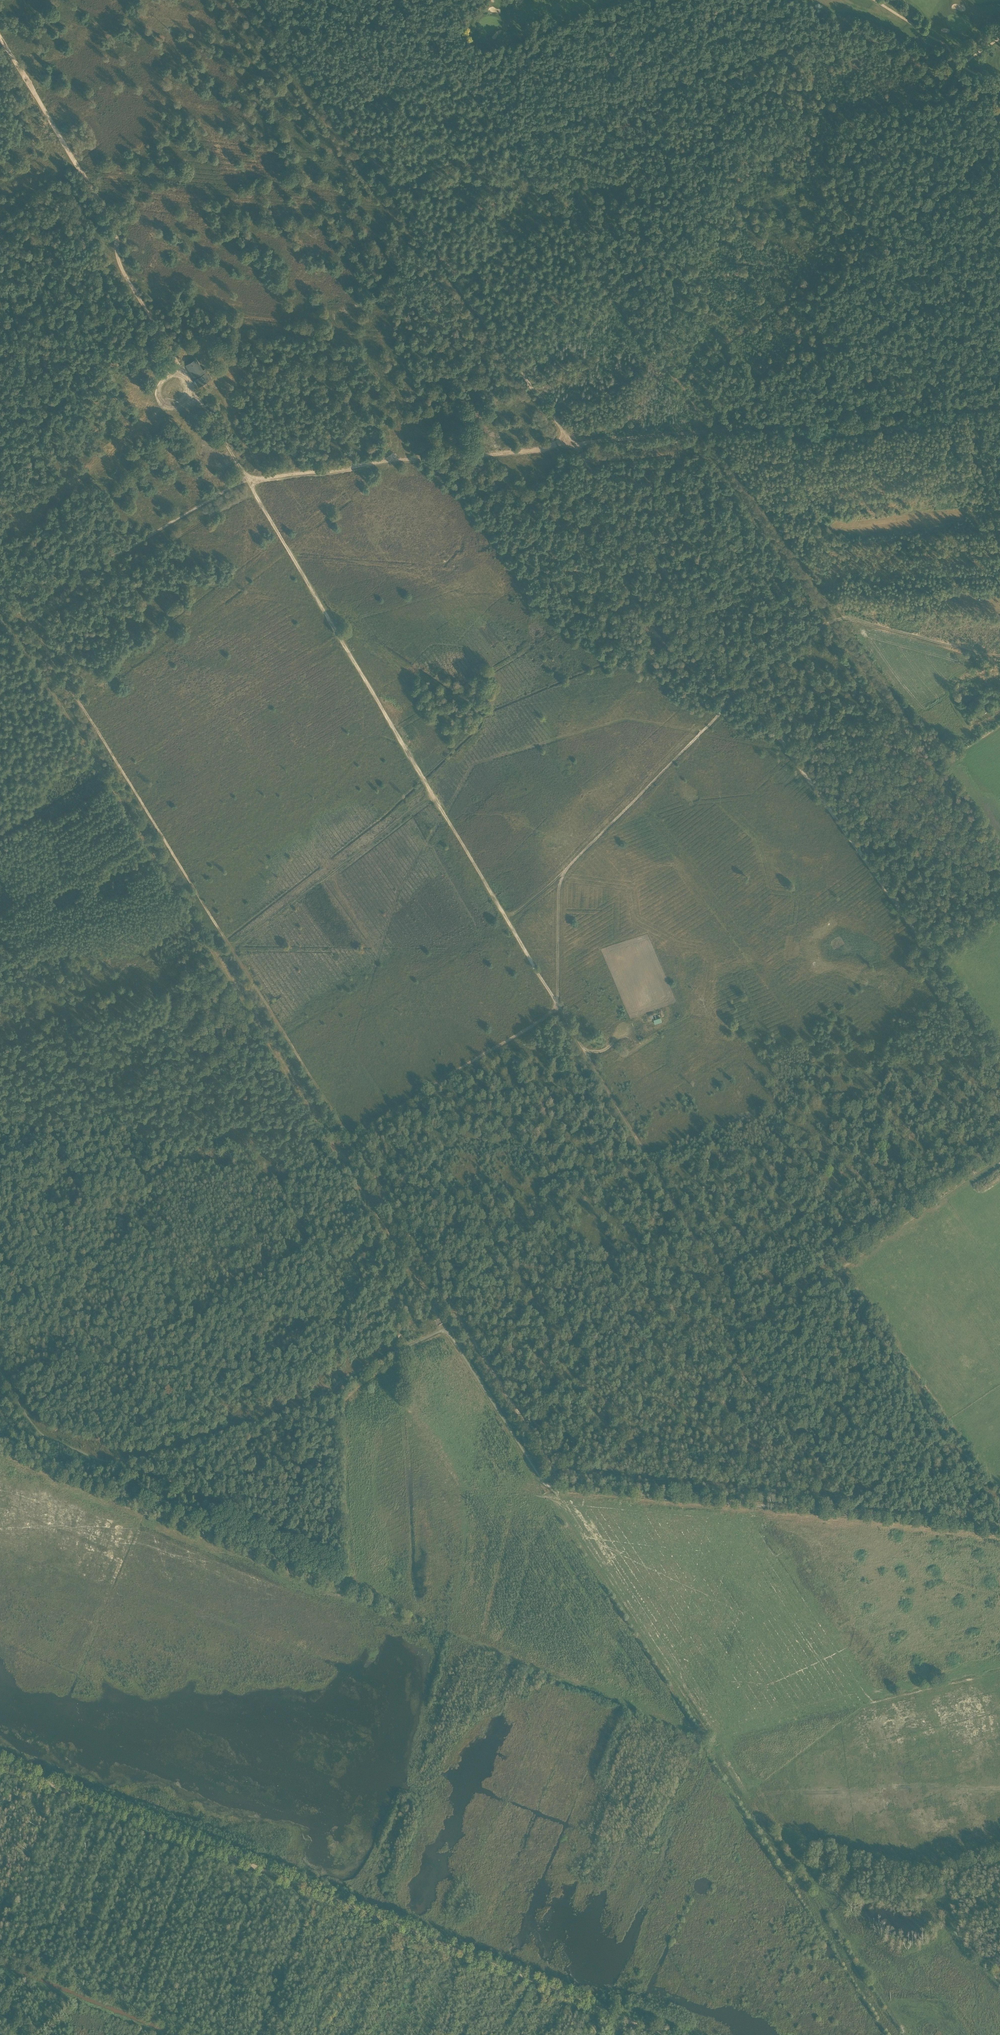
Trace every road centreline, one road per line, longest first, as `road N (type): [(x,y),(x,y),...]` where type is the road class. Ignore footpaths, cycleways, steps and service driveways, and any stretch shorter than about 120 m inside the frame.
road 1 (track): [(745,1322),(119,266),(115,228),(0,37)]
road 2 (track): [(430,794),(232,948),(350,1139),(559,1007)]
road 3 (track): [(0,1765),(662,2034)]
road 4 (track): [(0,623),(247,479),(573,444)]
road 5 (track): [(232,948),(0,581)]
road 6 (track): [(573,444),(999,403)]
road 7 (track): [(345,1591),(0,1448)]
road 8 (track): [(458,280),(258,0)]
road 9 (track): [(507,920),(563,875),(720,716),(740,683)]
road 10 (track): [(587,462),(711,456),(828,620)]
road 11 (track): [(926,949),(740,683)]
road 12 (track): [(740,683),(573,444)]
road 13 (track): [(740,683),(836,618),(999,655)]
road 14 (track): [(573,444),(458,280)]
road 15 (track): [(5,619),(102,772)]
road 16 (track): [(977,405),(999,550)]
road 17 (track): [(557,1003),(563,875)]
road 18 (track): [(999,1050),(926,949)]

